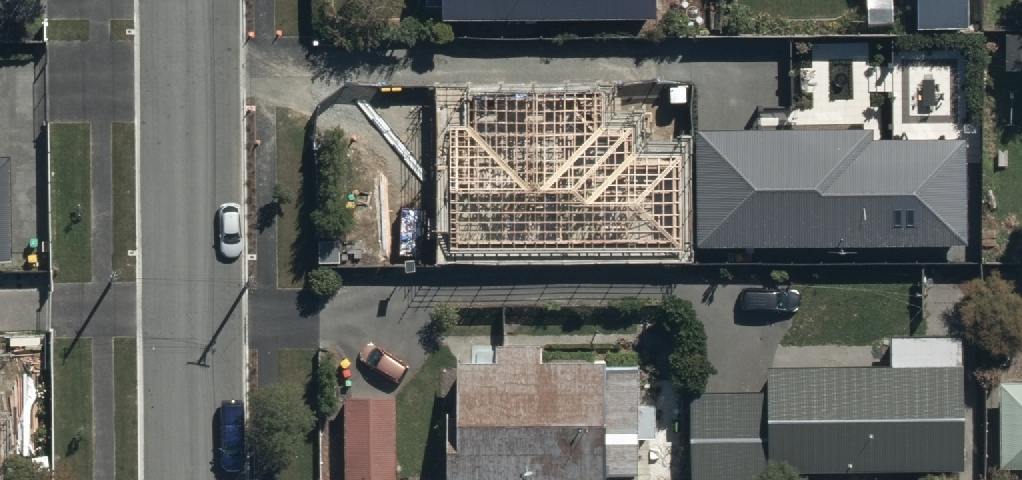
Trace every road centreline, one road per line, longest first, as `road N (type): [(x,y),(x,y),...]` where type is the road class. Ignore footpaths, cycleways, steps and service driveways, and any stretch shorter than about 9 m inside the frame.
road 1 (residential): [(194,479),(190,0)]

